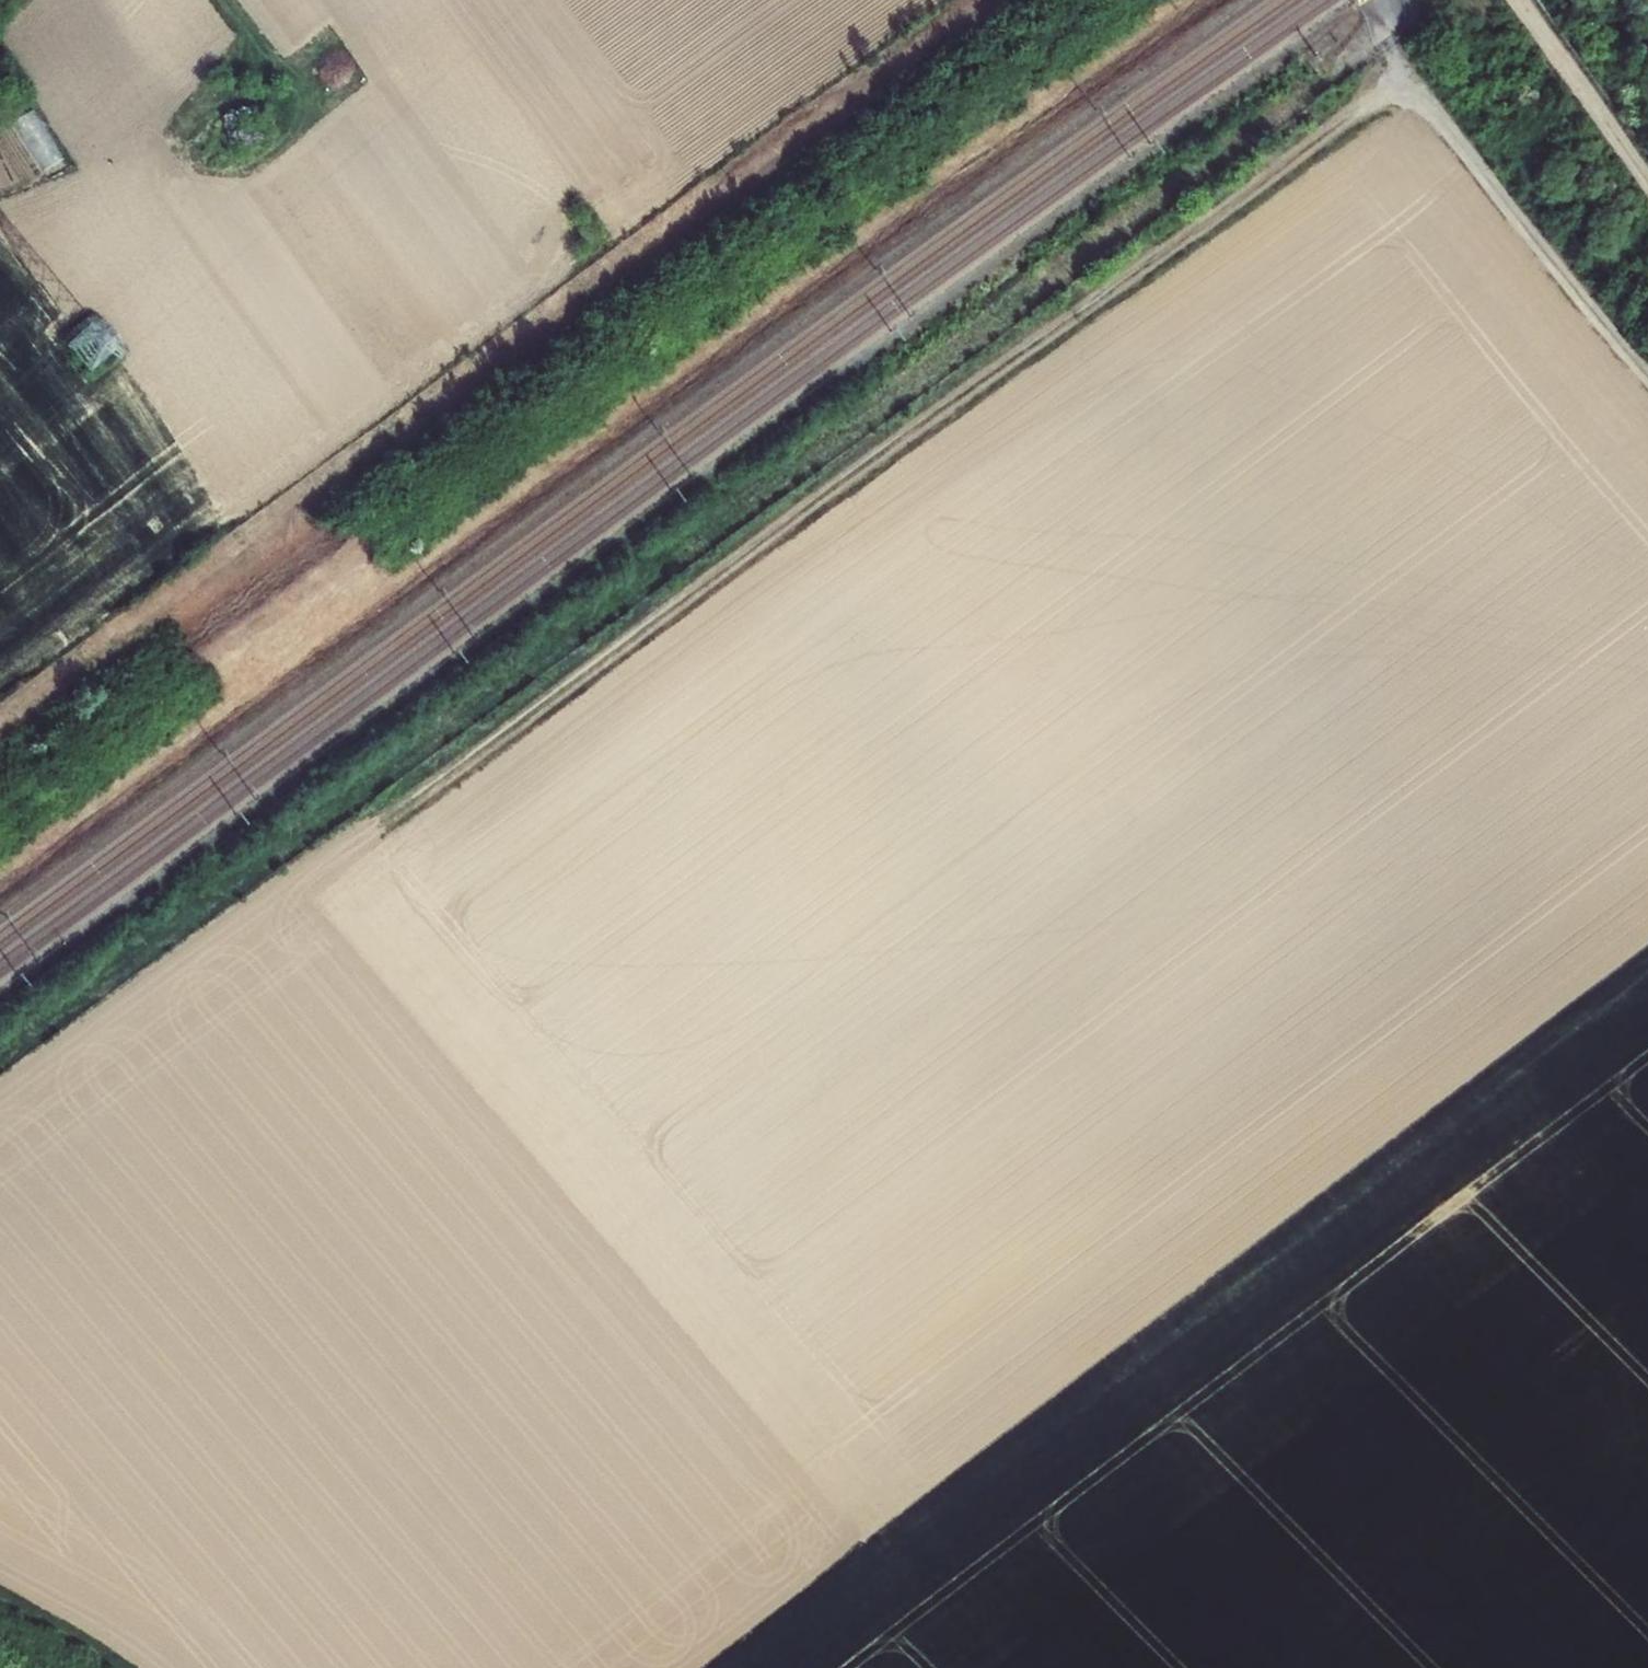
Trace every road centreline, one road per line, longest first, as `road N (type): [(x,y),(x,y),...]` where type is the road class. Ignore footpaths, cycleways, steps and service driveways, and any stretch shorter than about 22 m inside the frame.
road 1 (track): [(1647,372),(1413,87),(1387,89),(693,594)]

